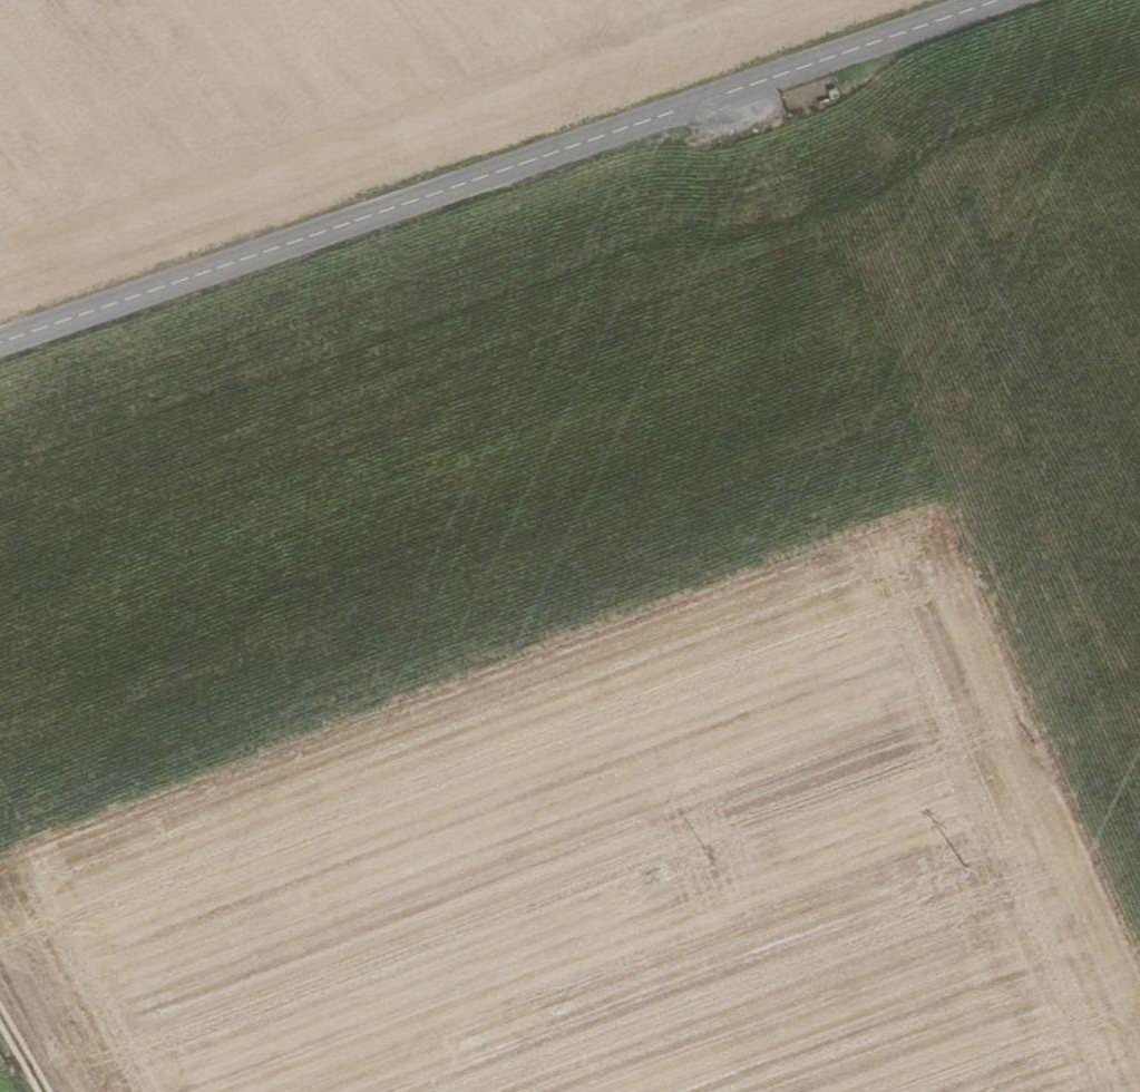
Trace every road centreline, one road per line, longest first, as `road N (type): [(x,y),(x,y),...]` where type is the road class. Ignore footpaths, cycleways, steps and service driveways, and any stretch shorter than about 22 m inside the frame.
road 1 (tertiary): [(0,342),(993,0)]

